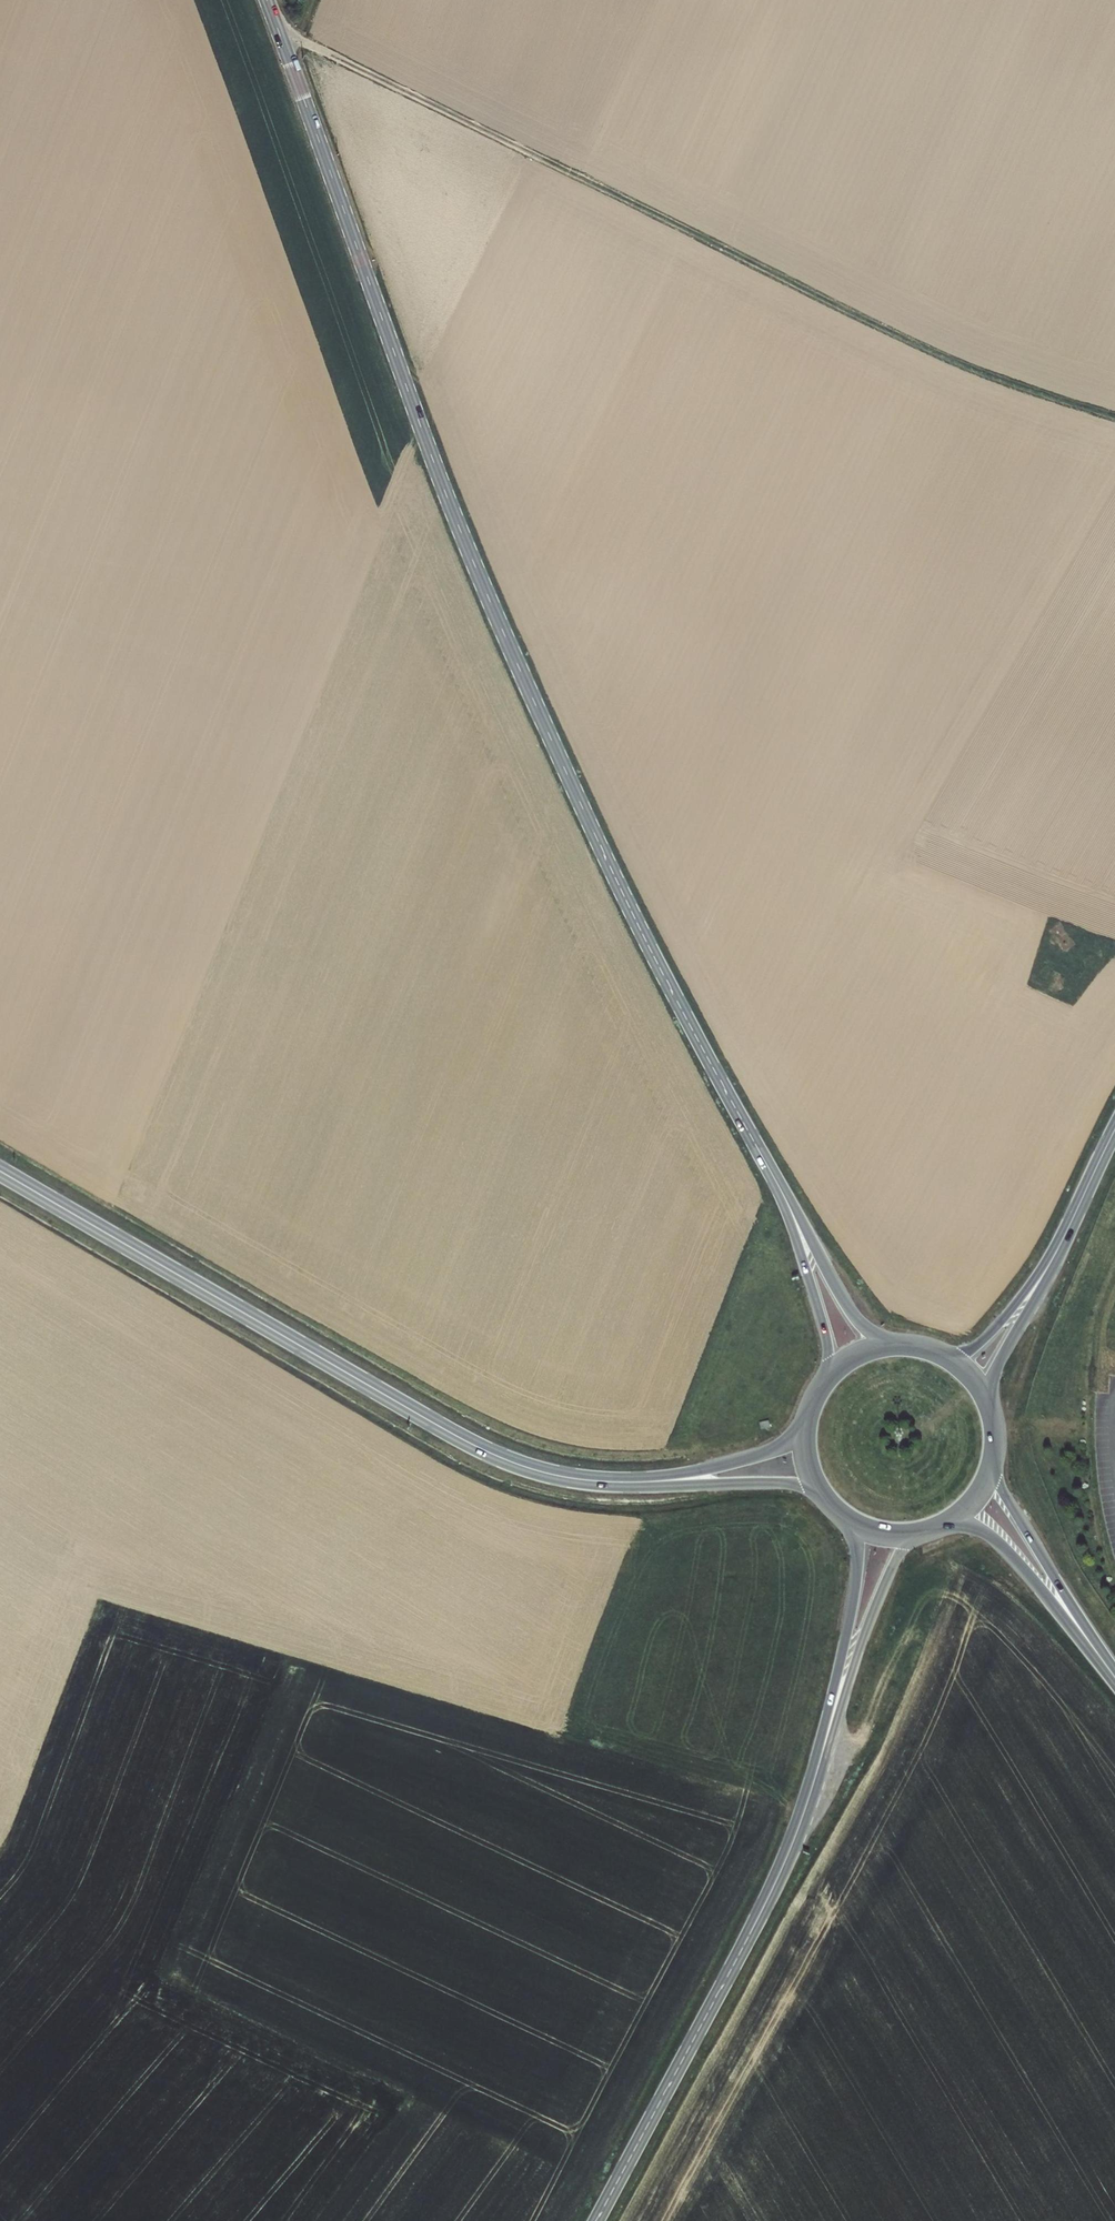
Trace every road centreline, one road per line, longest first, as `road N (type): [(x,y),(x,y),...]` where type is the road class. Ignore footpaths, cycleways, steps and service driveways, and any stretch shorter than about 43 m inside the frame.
road 1 (secondary): [(758,1150),(637,926),(486,595),(267,0)]
road 2 (tertiary): [(637,1483),(547,1474),(483,1451),(0,1172)]
road 3 (tertiary): [(813,1788),(761,1913),(596,2220)]
road 4 (tertiary): [(813,1788),(876,1602),(918,1532)]
road 5 (tertiary): [(850,1519),(855,1589),(813,1788)]
road 6 (secondary): [(898,1345),(854,1317),(758,1150)]
road 7 (secondary): [(758,1150),(814,1293),(828,1379)]
road 8 (secondary): [(1095,1650),(993,1459)]
road 9 (secondary): [(947,1522),(970,1524),(997,1540),(1095,1650)]
road 10 (tertiary): [(637,1483),(789,1485),(825,1495)]
road 11 (tertiary): [(807,1425),(761,1455),(637,1483)]
road 12 (secondary): [(989,1406),(997,1369),(1055,1255)]
road 13 (secondary): [(1055,1255),(984,1340),(942,1354)]
road 14 (secondary): [(1114,1130),(1055,1255)]

